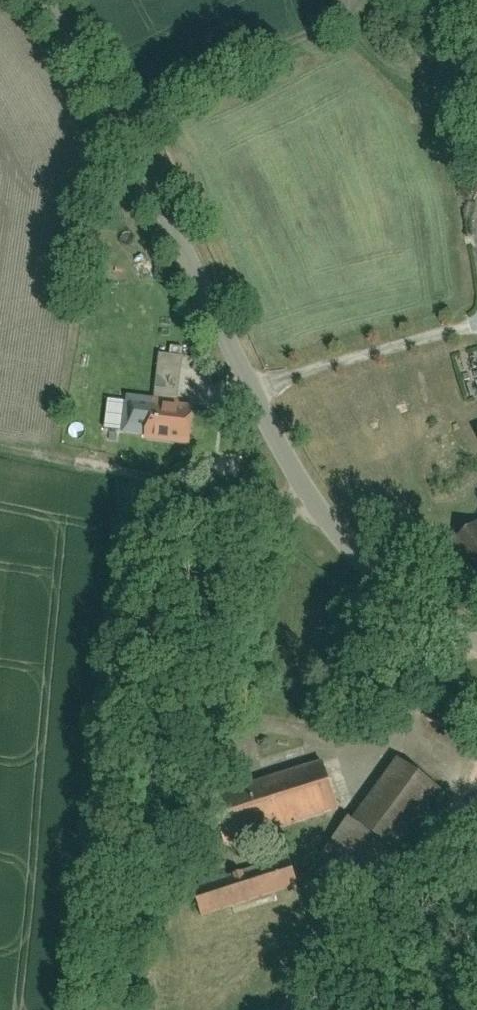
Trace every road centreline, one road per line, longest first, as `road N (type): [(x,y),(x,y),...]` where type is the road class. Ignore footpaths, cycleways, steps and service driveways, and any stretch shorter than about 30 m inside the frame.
road 1 (unclassified): [(46,0),(318,513),(363,566),(413,607),(476,637)]

